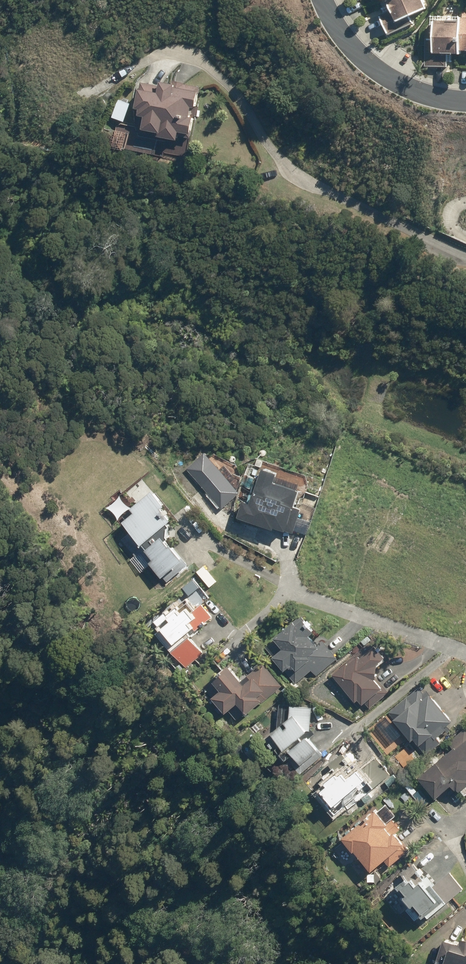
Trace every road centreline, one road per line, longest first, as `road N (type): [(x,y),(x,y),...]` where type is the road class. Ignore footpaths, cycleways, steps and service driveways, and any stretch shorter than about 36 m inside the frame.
road 1 (residential): [(322,0),(358,55),(393,80),(465,101)]

